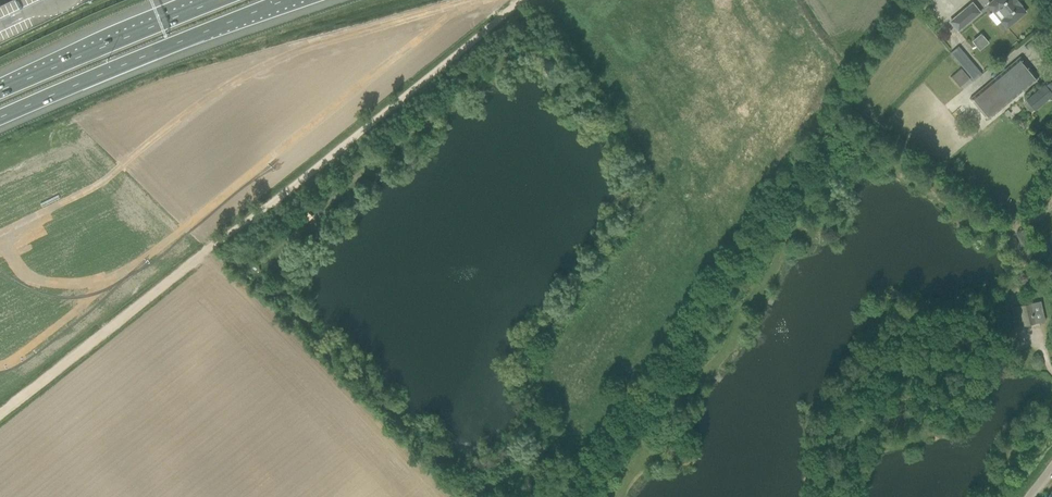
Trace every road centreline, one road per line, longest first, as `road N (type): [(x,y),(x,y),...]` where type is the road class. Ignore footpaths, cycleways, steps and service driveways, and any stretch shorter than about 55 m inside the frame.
road 1 (track): [(524,0),(0,413)]
road 2 (motorway): [(0,120),(295,0)]
road 3 (motorway): [(219,0),(0,91)]

